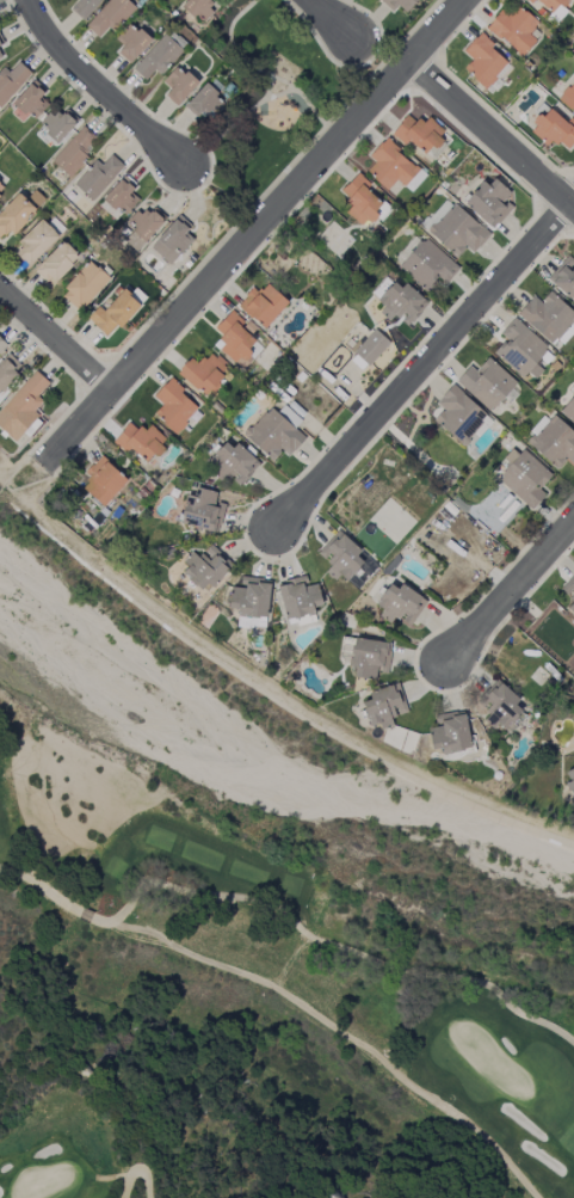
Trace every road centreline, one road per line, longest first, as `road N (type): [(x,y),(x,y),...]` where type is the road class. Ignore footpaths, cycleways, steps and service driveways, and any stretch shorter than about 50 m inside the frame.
road 1 (track): [(42,467),(21,491),(27,505),(183,629),(337,727),(487,803),(573,835)]
road 2 (residential): [(42,467),(464,0)]
road 3 (track): [(118,922),(272,987),(483,1139),(539,1197)]
road 4 (residential): [(569,203),(279,523)]
road 5 (residential): [(27,0),(64,59),(180,162)]
road 6 (residential): [(573,208),(408,62)]
road 7 (residential): [(573,523),(452,657)]
road 8 (residential): [(0,291),(111,389)]

